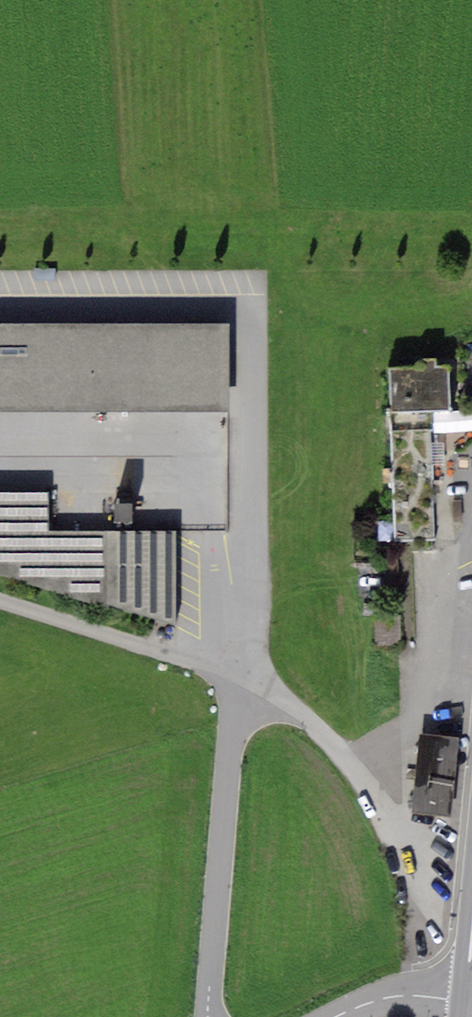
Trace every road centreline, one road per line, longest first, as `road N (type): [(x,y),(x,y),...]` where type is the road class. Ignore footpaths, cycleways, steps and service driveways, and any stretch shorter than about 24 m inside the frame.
road 1 (residential): [(252,696),(213,1016)]
road 2 (unclassified): [(252,696),(281,707),(349,759),(404,853),(471,905)]
road 3 (unclassified): [(0,607),(252,696)]
road 4 (residential): [(354,1016),(469,975)]

